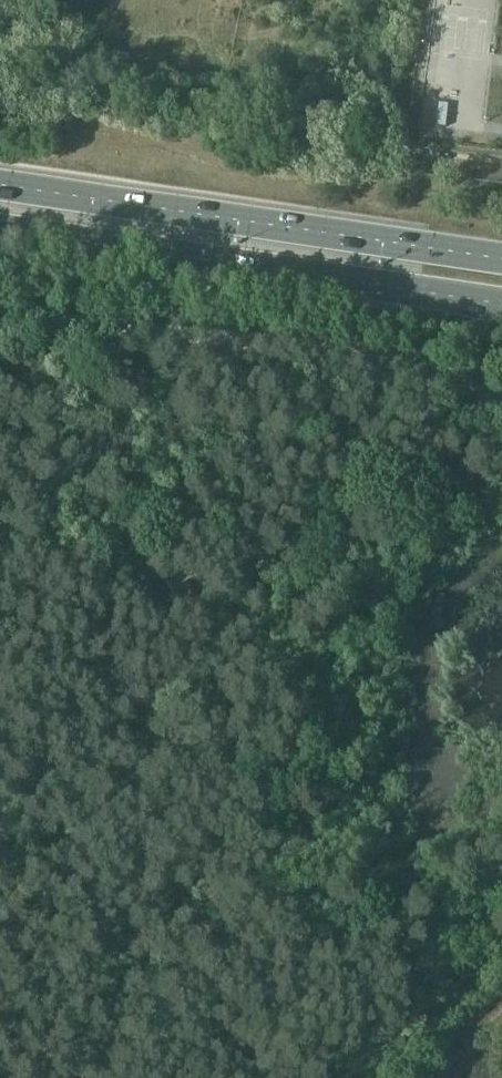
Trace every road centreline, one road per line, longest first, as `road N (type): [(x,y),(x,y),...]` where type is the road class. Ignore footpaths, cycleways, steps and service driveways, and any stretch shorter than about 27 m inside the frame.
road 1 (track): [(0,308),(366,358),(501,395)]
road 2 (primary): [(0,229),(501,306)]
road 3 (primary): [(501,256),(0,183)]

